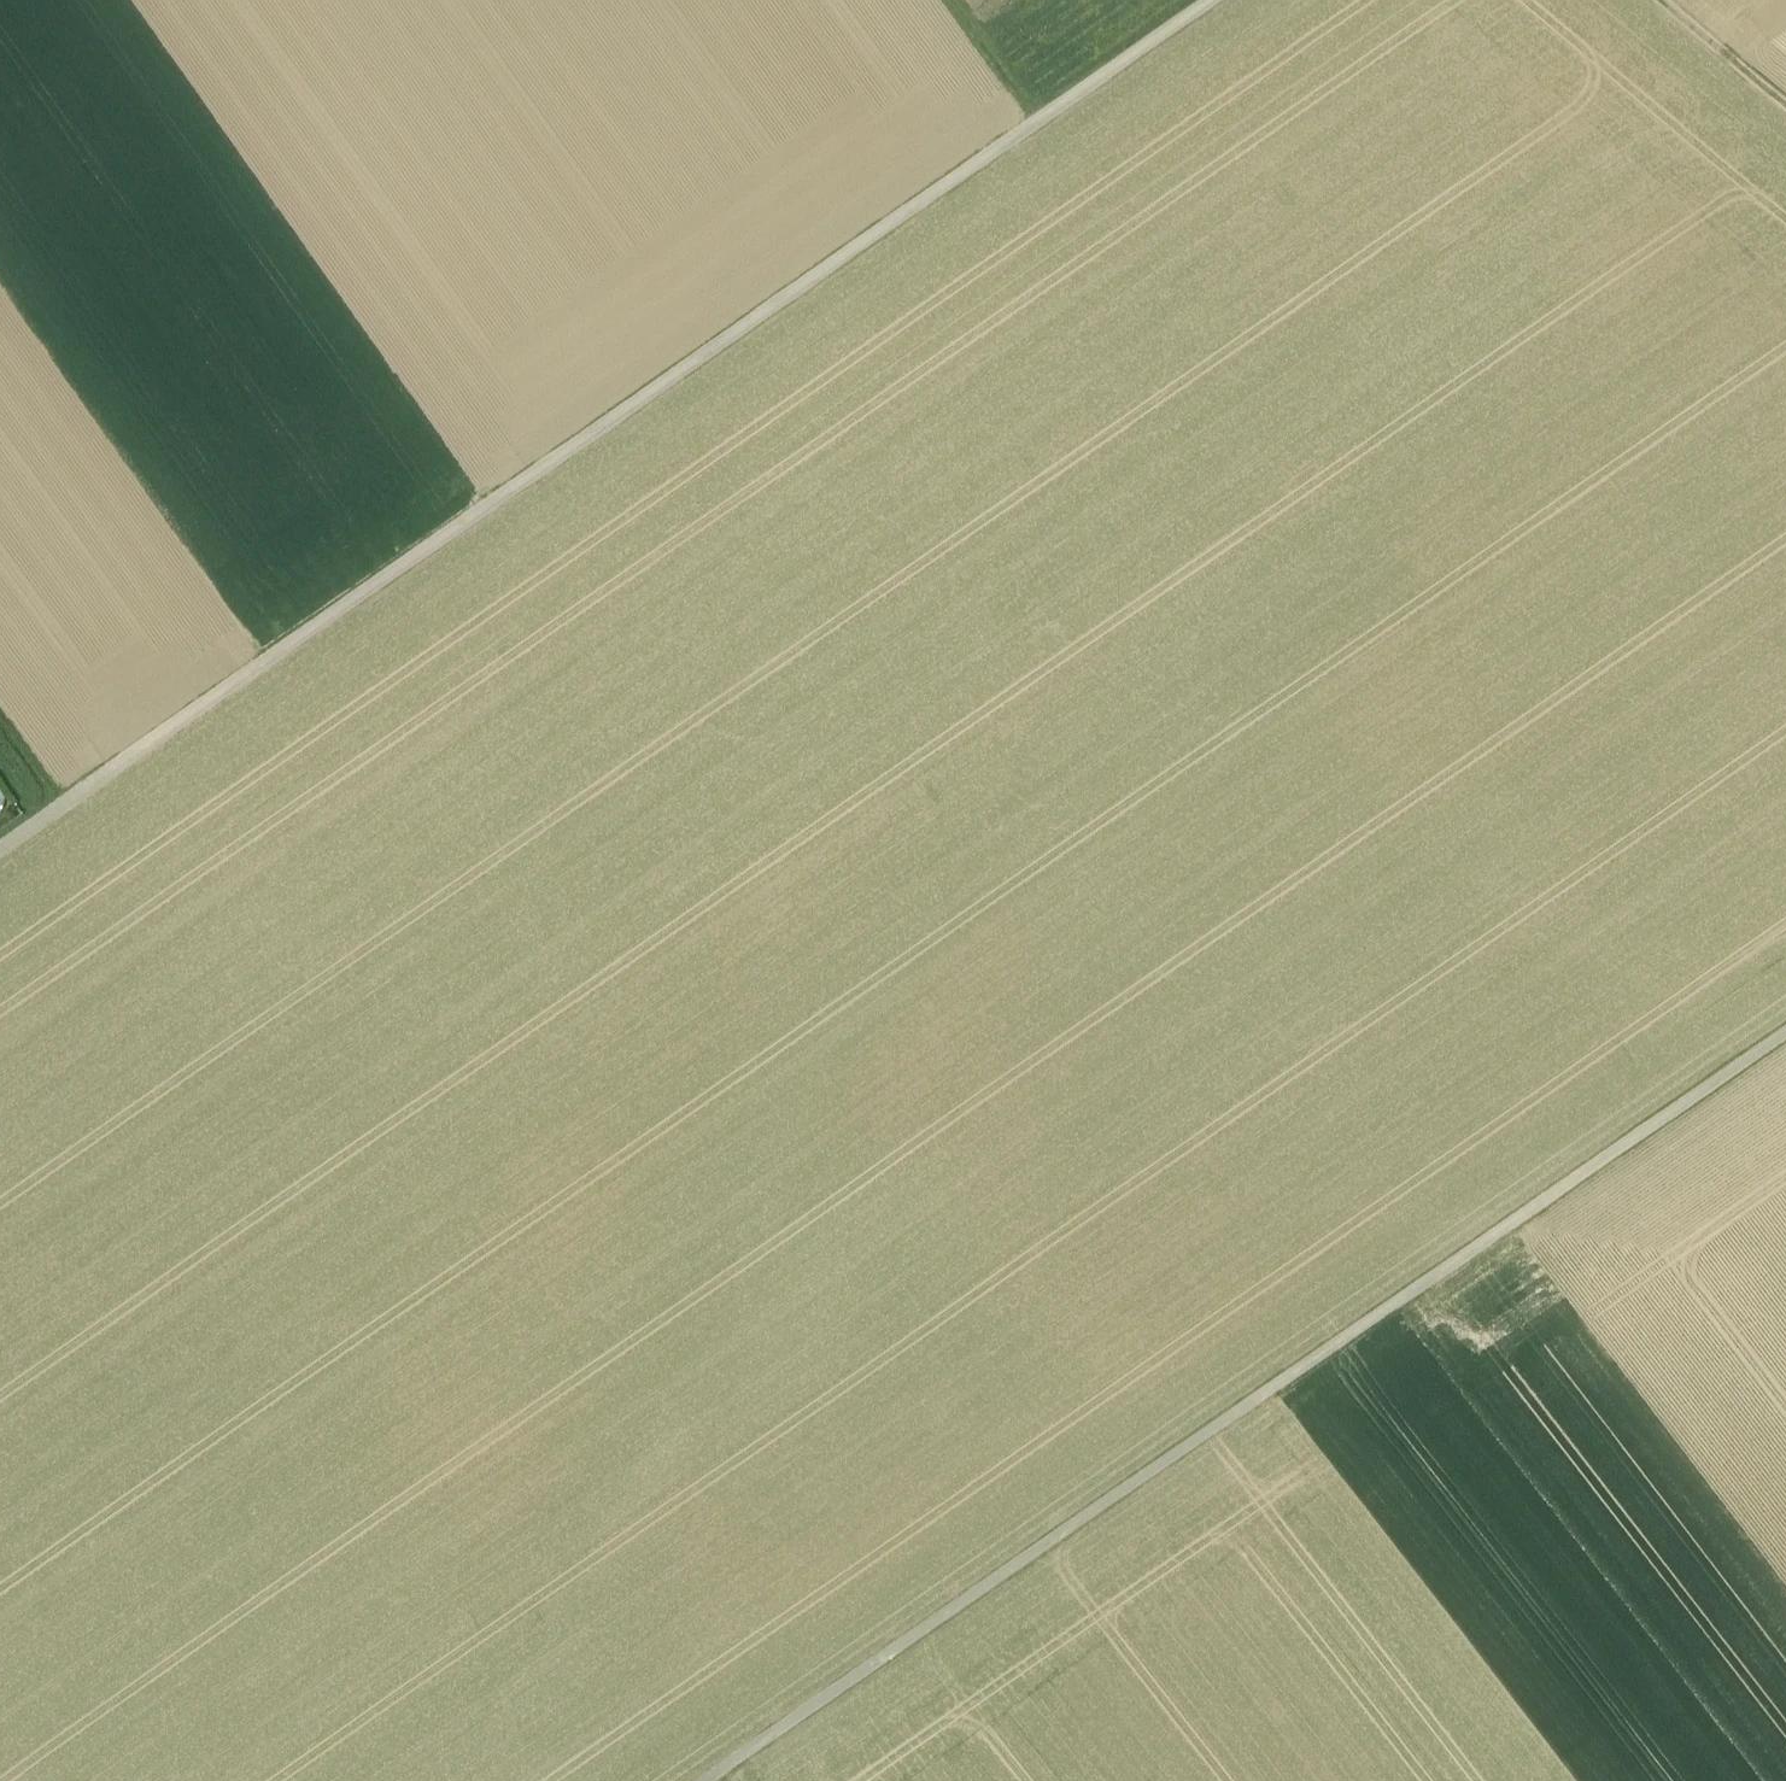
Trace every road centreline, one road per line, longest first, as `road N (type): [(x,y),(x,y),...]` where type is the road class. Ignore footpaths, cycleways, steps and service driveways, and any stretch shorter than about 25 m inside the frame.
road 1 (track): [(0,849),(1218,0)]
road 2 (track): [(1785,1035),(707,1780)]
road 3 (track): [(1030,130),(938,0)]
road 4 (track): [(1785,102),(1663,0)]

